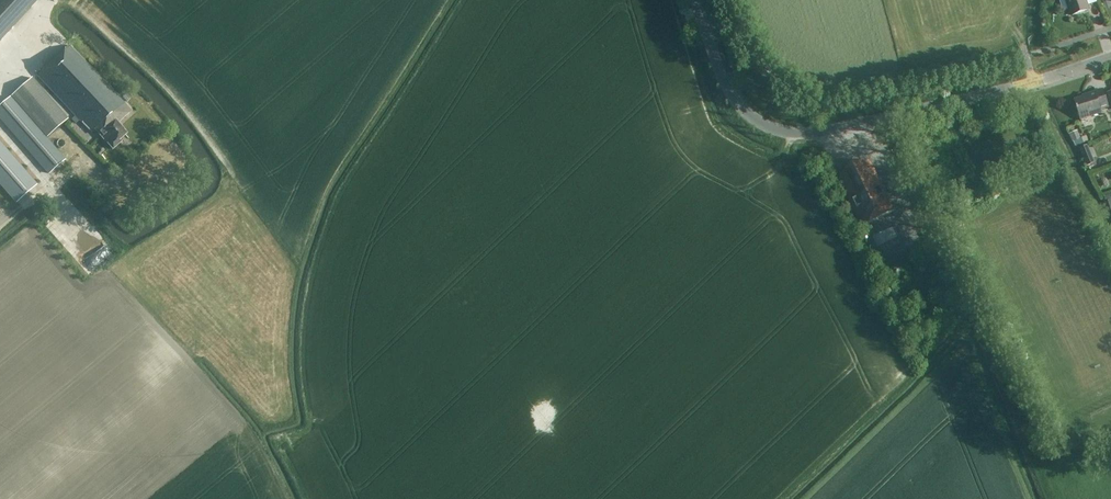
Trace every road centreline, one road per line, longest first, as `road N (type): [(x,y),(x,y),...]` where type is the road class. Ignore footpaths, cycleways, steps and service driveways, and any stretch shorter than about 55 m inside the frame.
road 1 (tertiary): [(1110,58),(797,135),(739,107),(696,0)]

